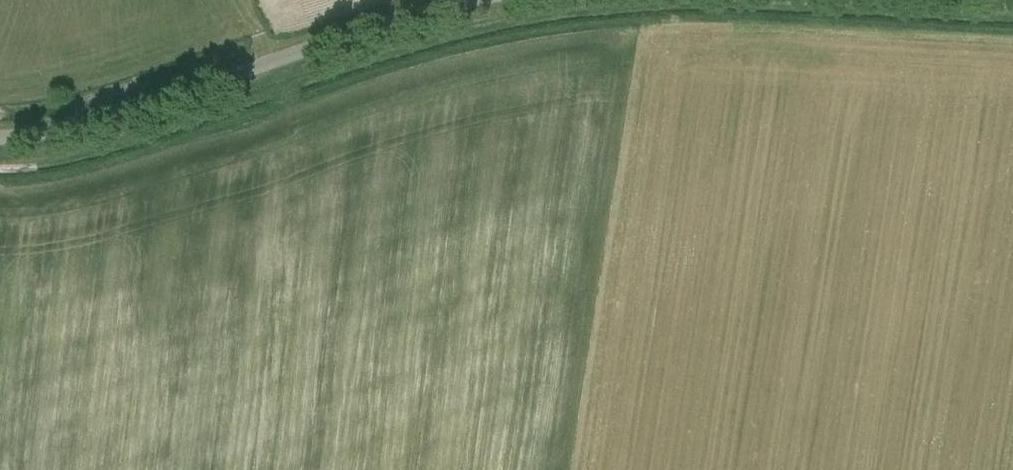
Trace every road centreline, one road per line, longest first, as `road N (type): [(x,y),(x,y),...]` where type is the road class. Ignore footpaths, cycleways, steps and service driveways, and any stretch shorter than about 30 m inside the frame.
road 1 (unclassified): [(466,0),(93,122),(0,137)]

